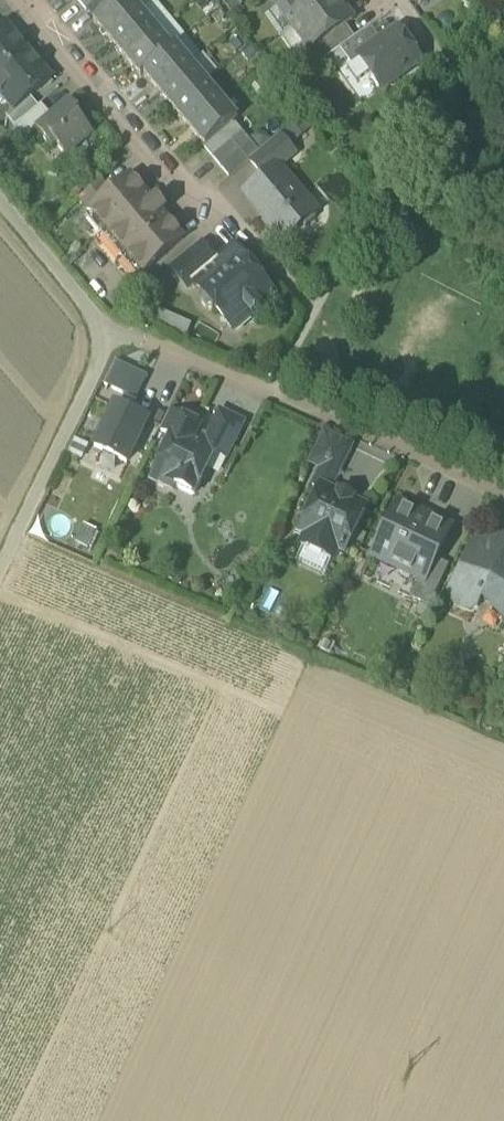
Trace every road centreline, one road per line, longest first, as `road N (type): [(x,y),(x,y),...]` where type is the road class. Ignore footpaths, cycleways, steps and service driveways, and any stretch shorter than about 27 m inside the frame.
road 1 (track): [(0,199),(113,335),(0,568)]
road 2 (residential): [(142,340),(503,491)]
road 3 (residential): [(35,0),(197,209)]

